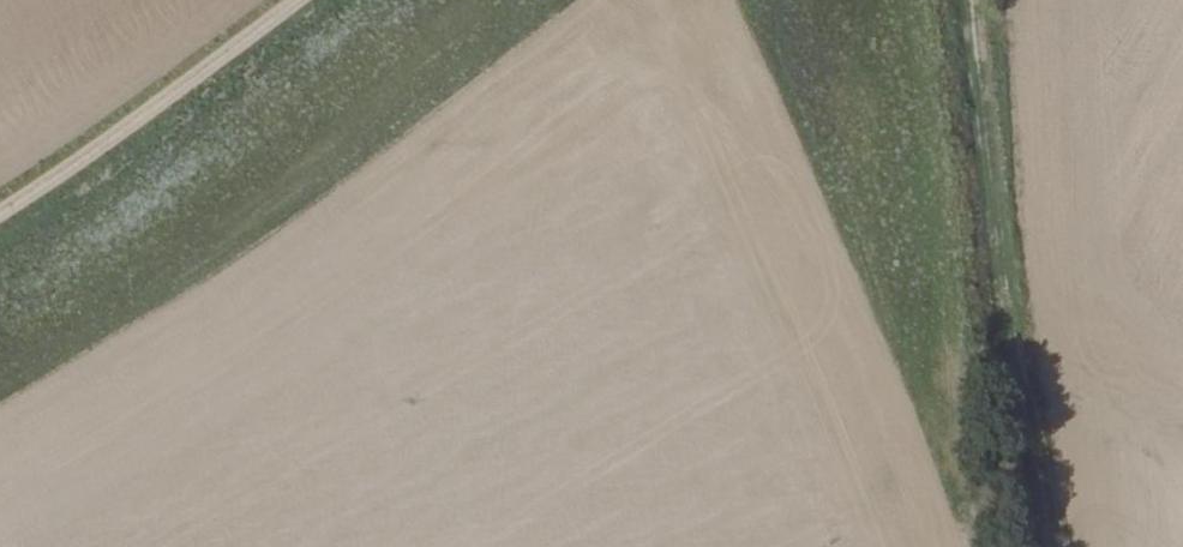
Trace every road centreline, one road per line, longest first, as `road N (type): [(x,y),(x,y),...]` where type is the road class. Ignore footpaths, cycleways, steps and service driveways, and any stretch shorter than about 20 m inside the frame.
road 1 (track): [(1048,546),(1009,309),(984,0)]
road 2 (track): [(0,218),(303,0)]

